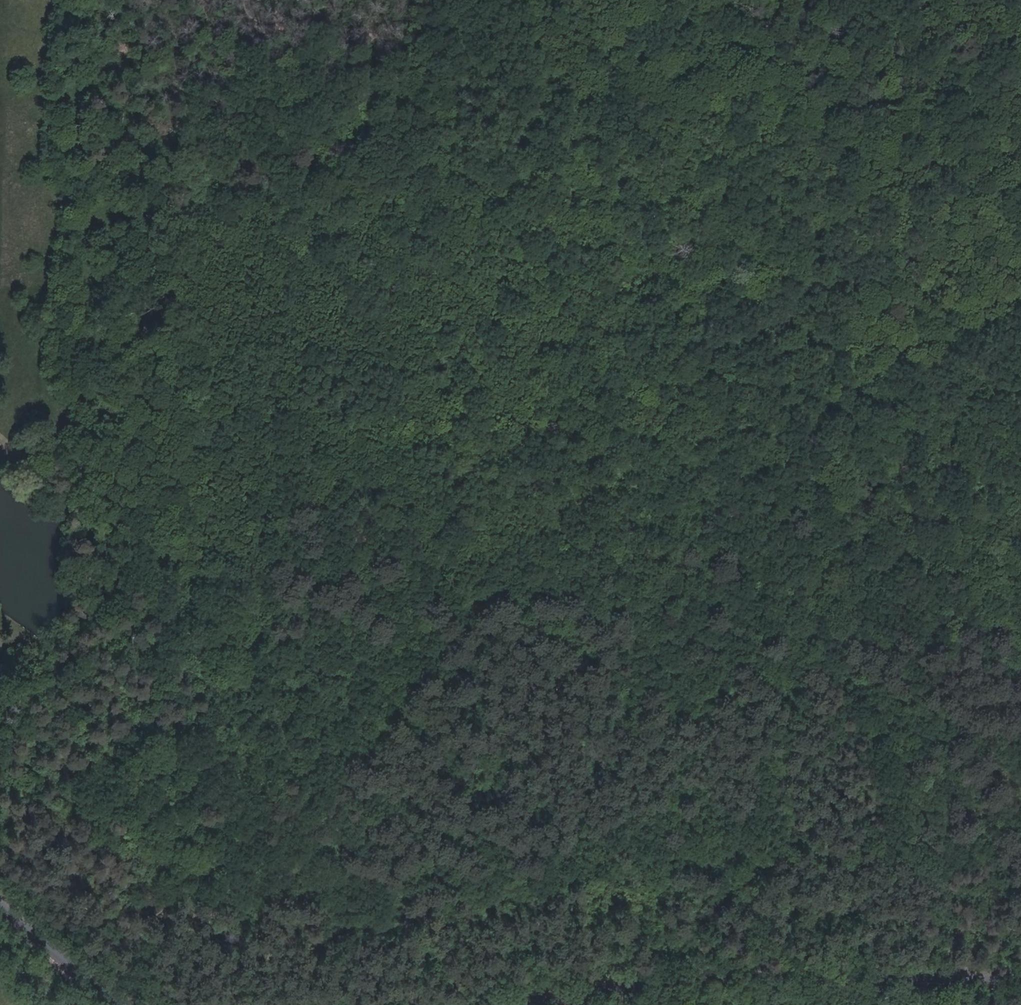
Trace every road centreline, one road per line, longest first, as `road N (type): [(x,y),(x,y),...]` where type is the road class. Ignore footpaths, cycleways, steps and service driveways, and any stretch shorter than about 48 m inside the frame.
road 1 (unclassified): [(1020,977),(680,988),(566,1004)]
road 2 (unclassified): [(116,1004),(0,902)]

